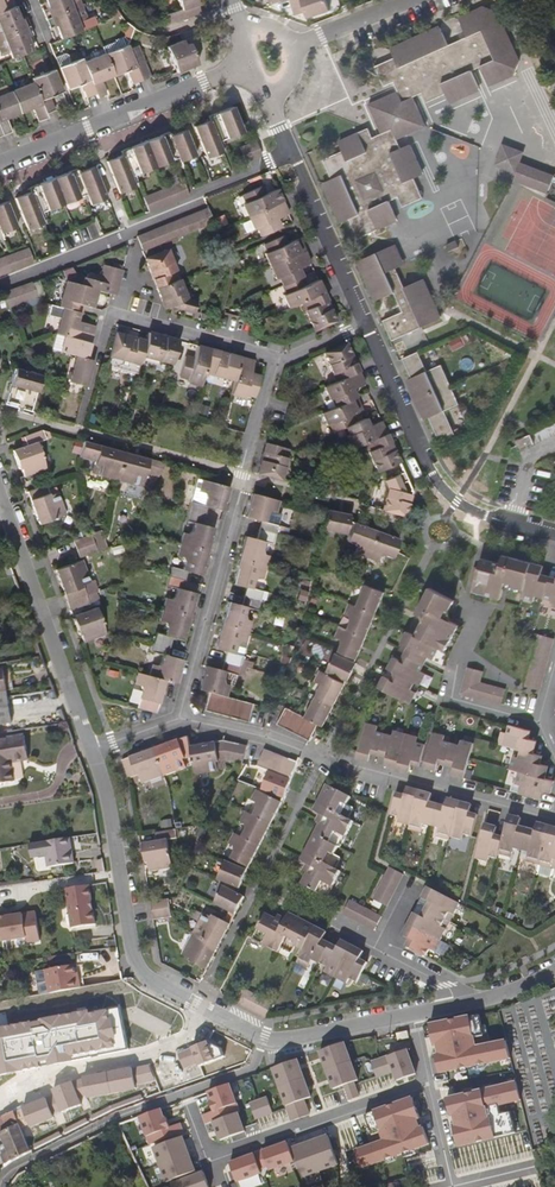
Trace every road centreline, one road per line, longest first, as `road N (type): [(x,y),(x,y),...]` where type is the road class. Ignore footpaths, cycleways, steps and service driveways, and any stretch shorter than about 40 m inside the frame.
road 1 (residential): [(180,720),(554,820)]
road 2 (residential): [(180,720),(275,360)]
road 3 (residential): [(554,536),(485,515),(444,490),(365,323)]
road 4 (residential): [(92,750),(136,968),(203,1012)]
road 5 (residential): [(190,1105),(204,1146),(223,1155),(426,1084)]
road 6 (residential): [(0,494),(92,750)]
road 7 (residential): [(249,64),(0,164)]
road 8 (residential): [(275,360),(118,315),(133,261),(125,235)]
road 9 (residential): [(203,1012),(191,1037),(0,1101)]
road 10 (residential): [(203,1012),(270,1041),(410,1016)]
road 11 (residential): [(365,323),(289,151)]
road 12 (residential): [(125,235),(196,206),(206,192),(289,151)]
road 13 (residential): [(147,1111),(0,1181)]
road 14 (residential): [(540,723),(446,700),(456,663)]
road 15 (residential): [(0,285),(125,235)]
road 16 (residential): [(293,45),(409,0)]

